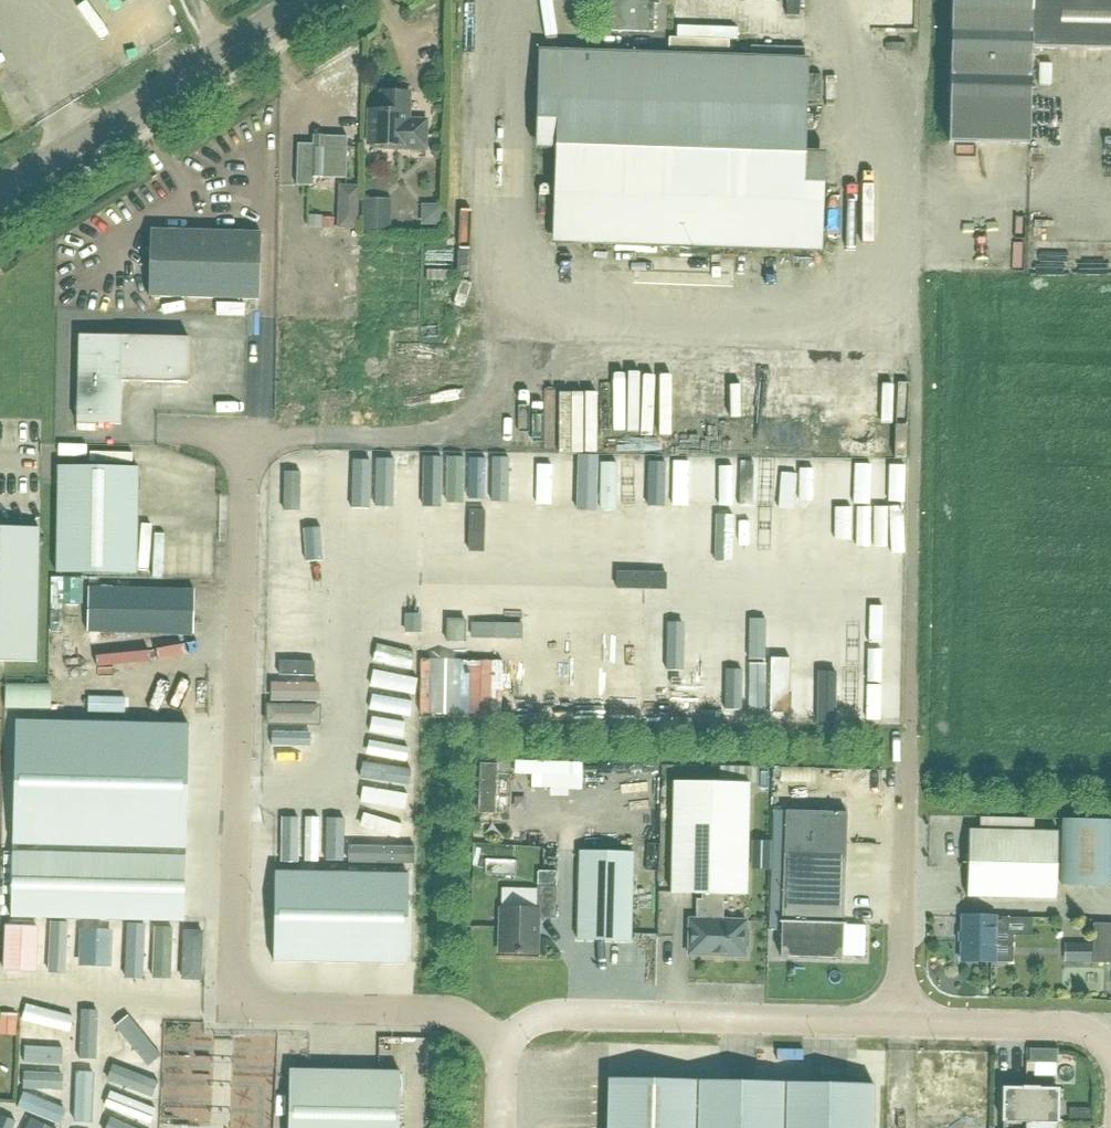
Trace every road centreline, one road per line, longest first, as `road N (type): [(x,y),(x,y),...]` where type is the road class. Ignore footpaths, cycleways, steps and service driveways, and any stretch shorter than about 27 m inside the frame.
road 1 (unclassified): [(246,439),(234,962),(270,1008),(452,1014),(510,1054)]
road 2 (unclassified): [(510,1054),(524,1031),(555,1017),(901,1025)]
road 3 (tertiary): [(0,191),(298,0)]
road 4 (unclassified): [(915,332),(922,0)]
road 5 (residential): [(901,1025),(908,722)]
road 6 (unclassified): [(901,1025),(1063,1029),(1095,1040),(1110,1057)]

